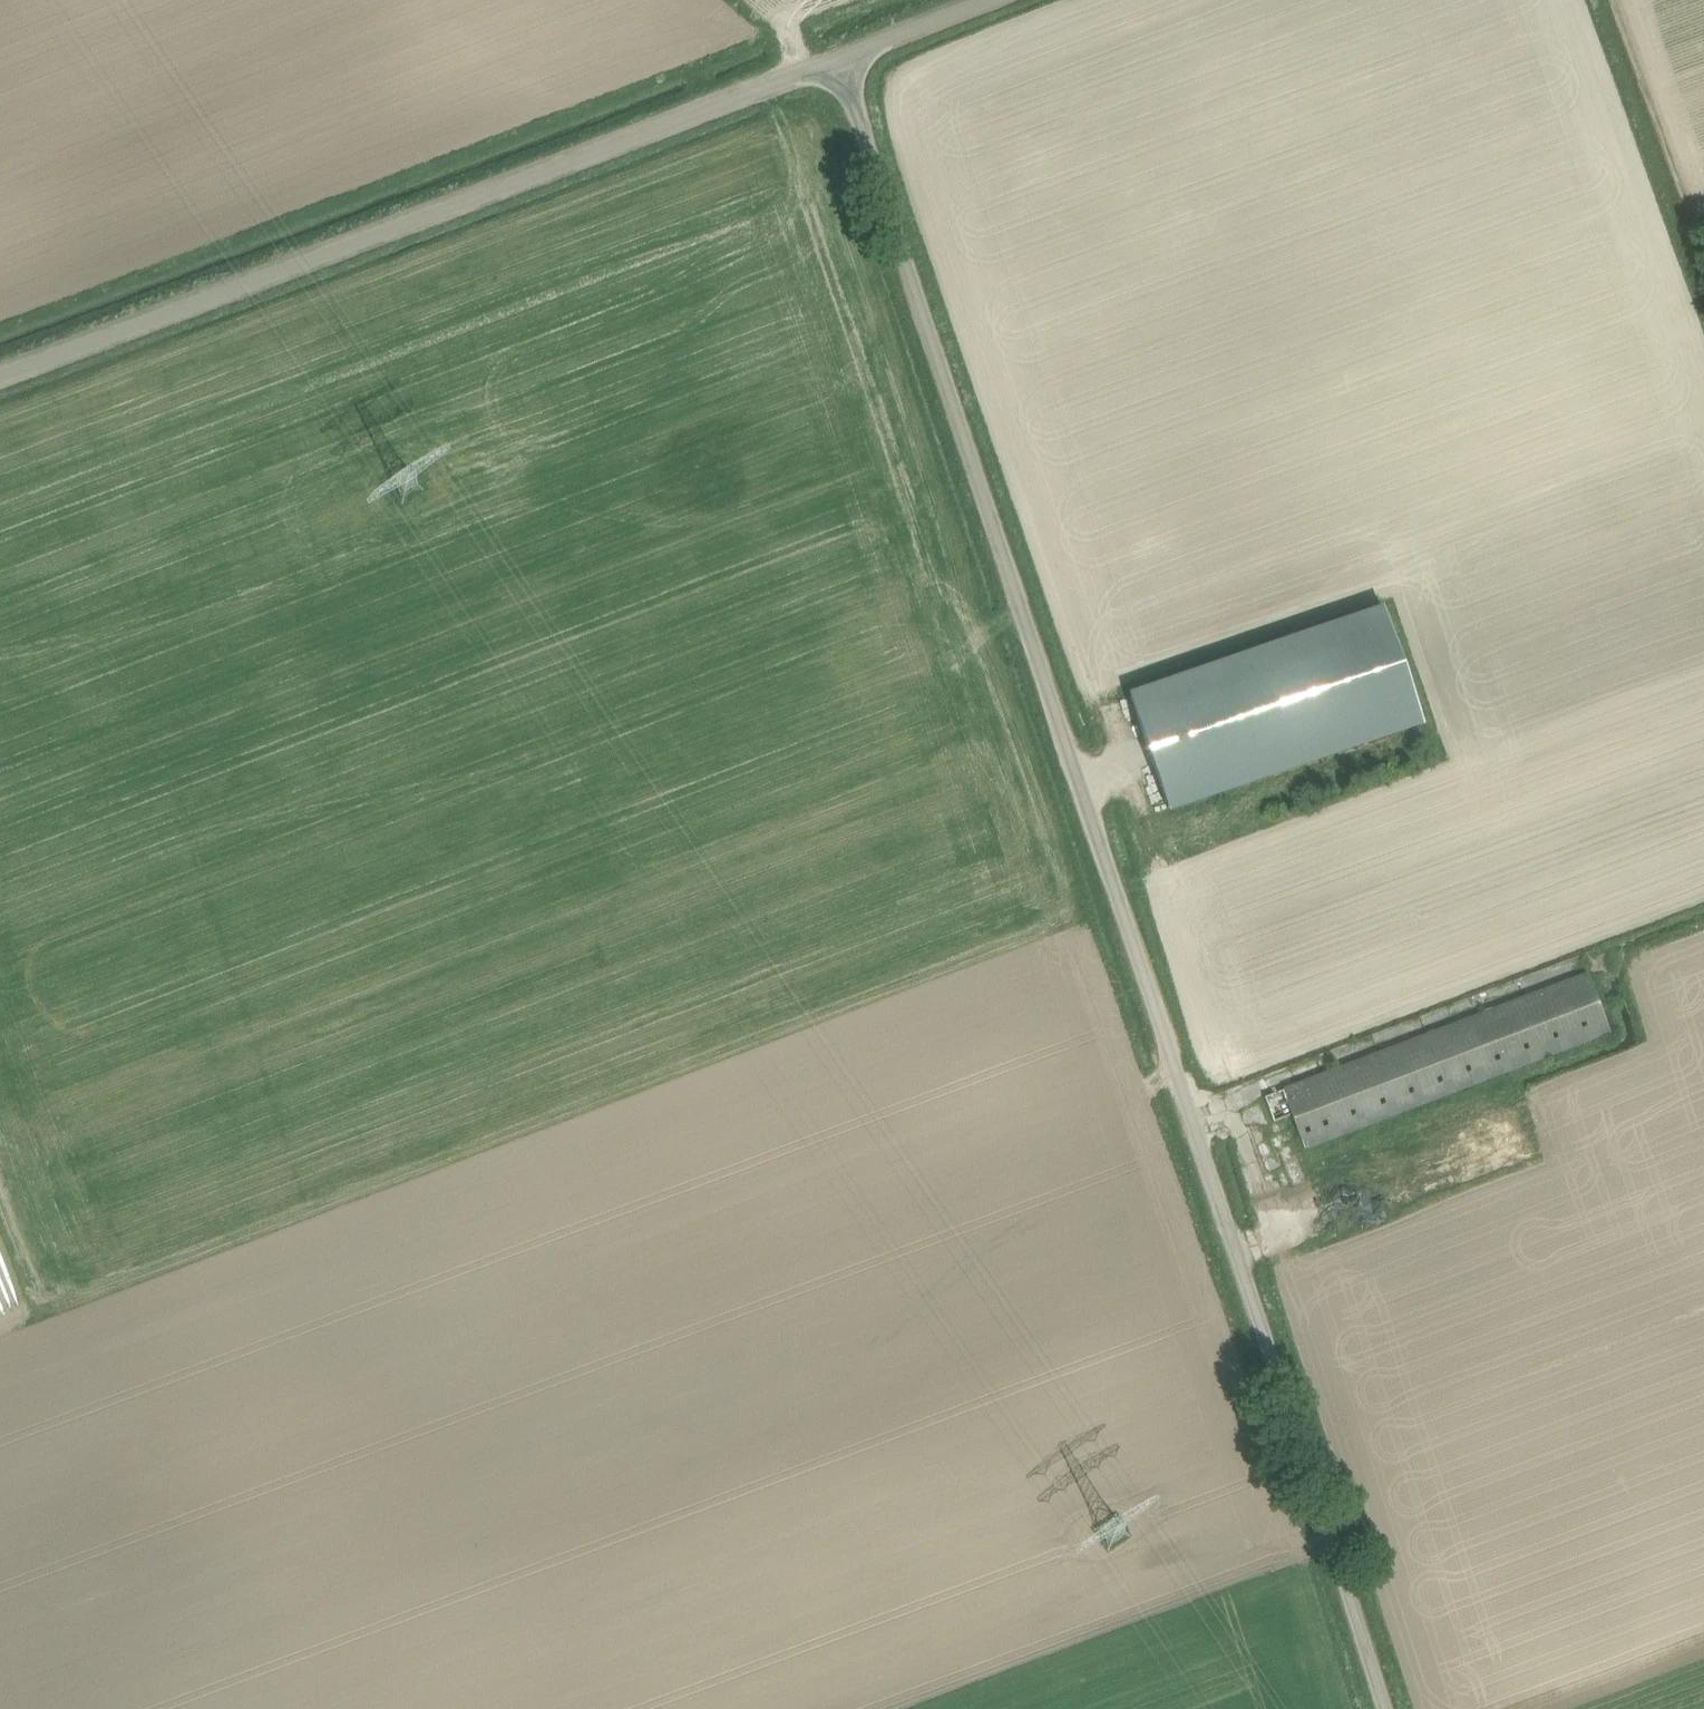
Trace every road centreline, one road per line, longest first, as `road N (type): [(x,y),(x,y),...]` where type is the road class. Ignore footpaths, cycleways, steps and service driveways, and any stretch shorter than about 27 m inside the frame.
road 1 (unclassified): [(1385,1708),(839,57)]
road 2 (unclassified): [(0,374),(839,57)]
road 3 (unclassified): [(839,57),(987,0)]

